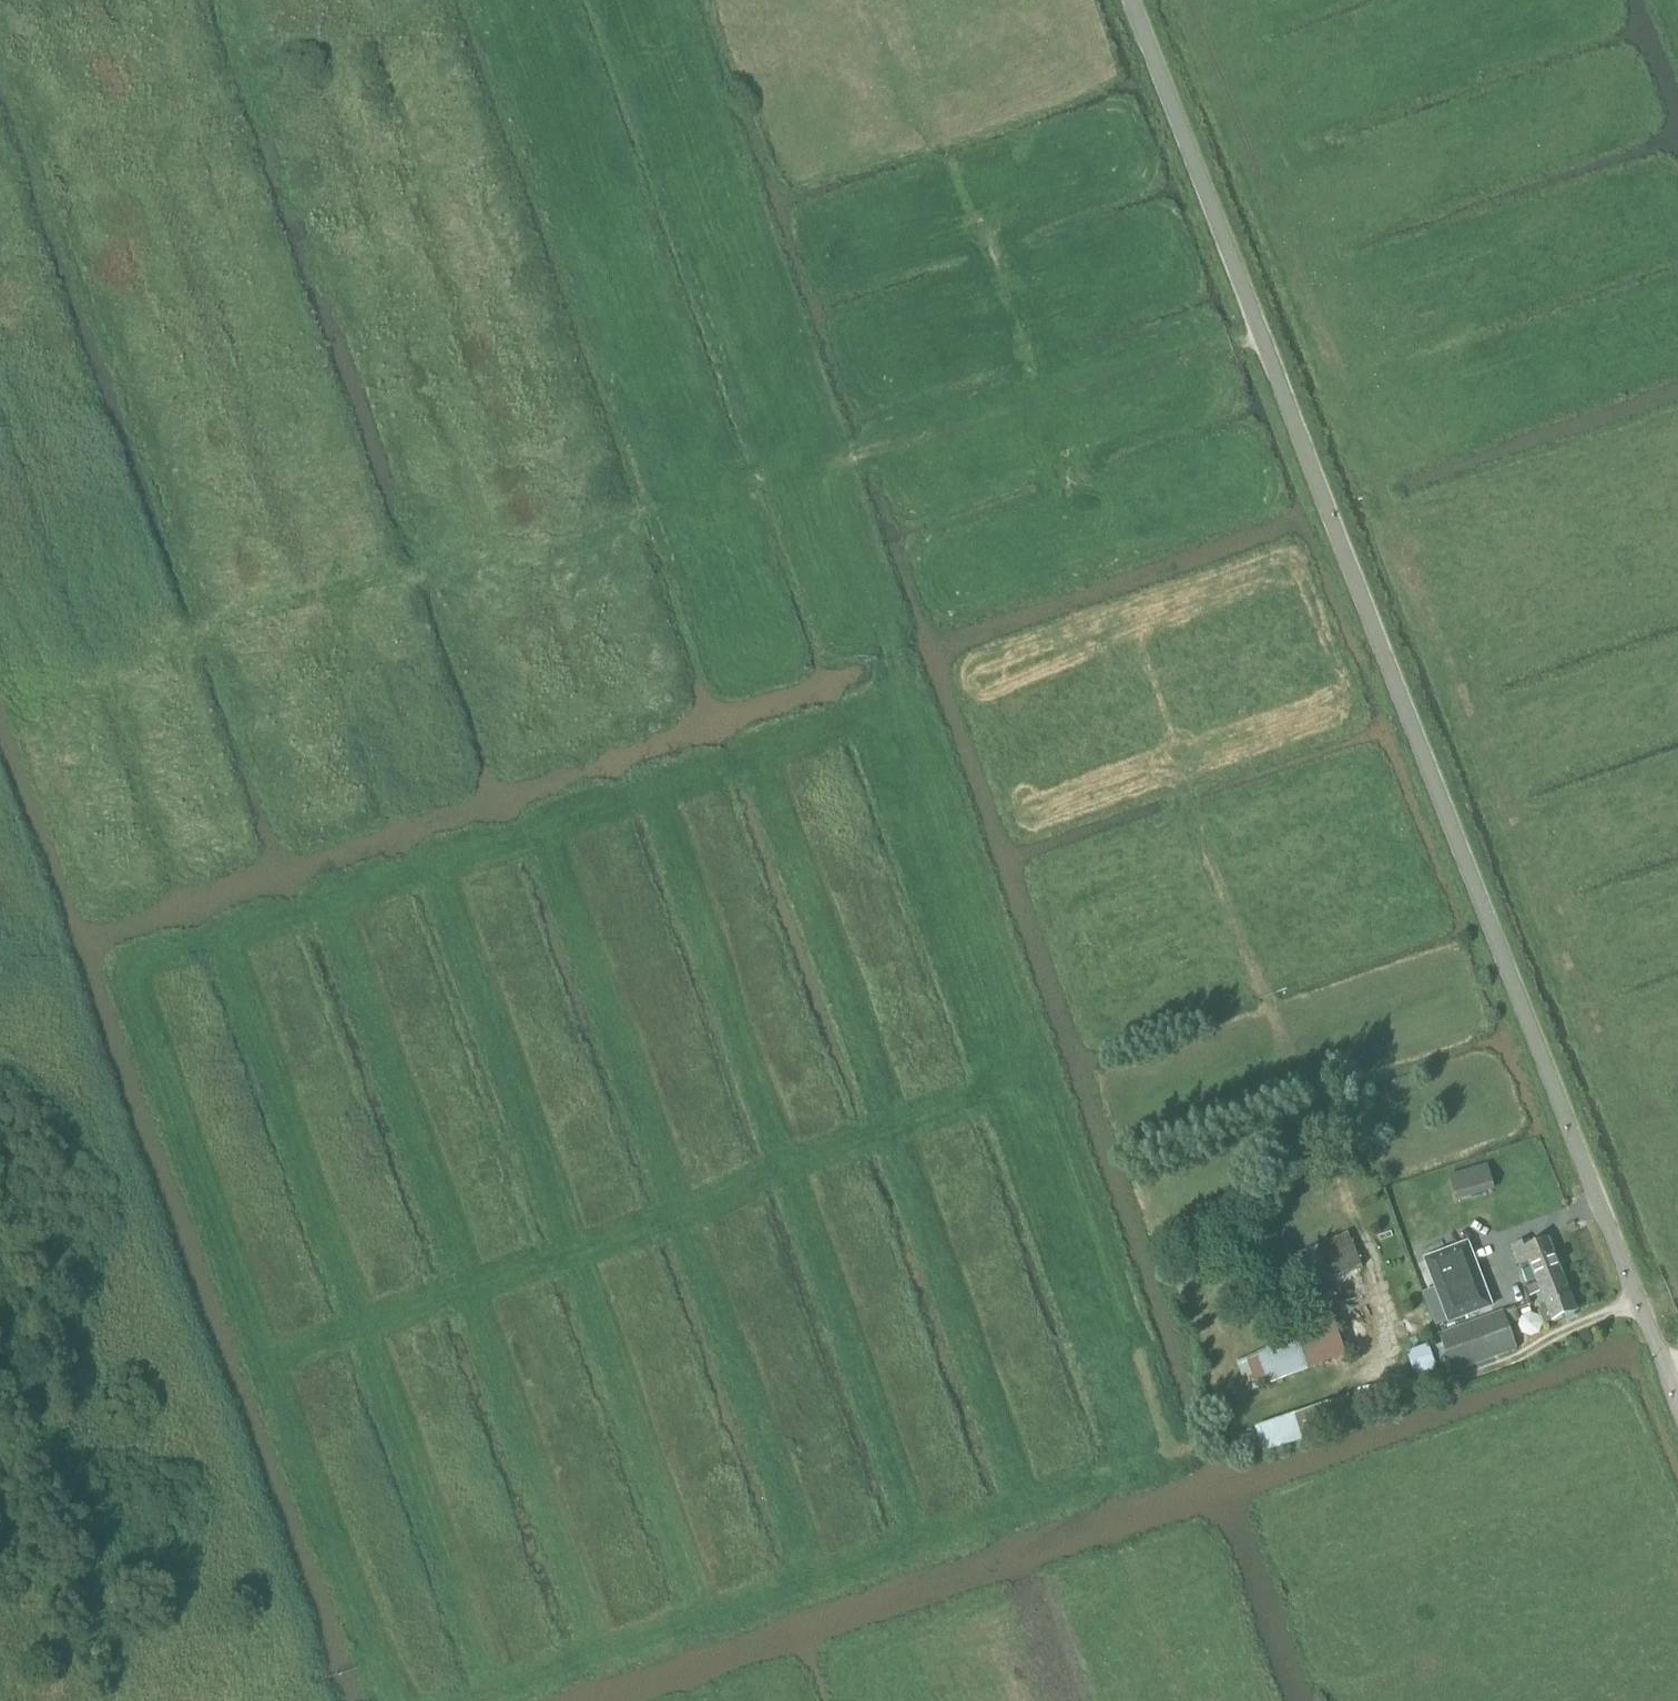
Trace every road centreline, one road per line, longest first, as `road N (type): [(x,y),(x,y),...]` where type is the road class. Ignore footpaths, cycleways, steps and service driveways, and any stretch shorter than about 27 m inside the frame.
road 1 (unclassified): [(1677,1402),(1132,0)]
road 2 (track): [(1264,334),(828,470)]

